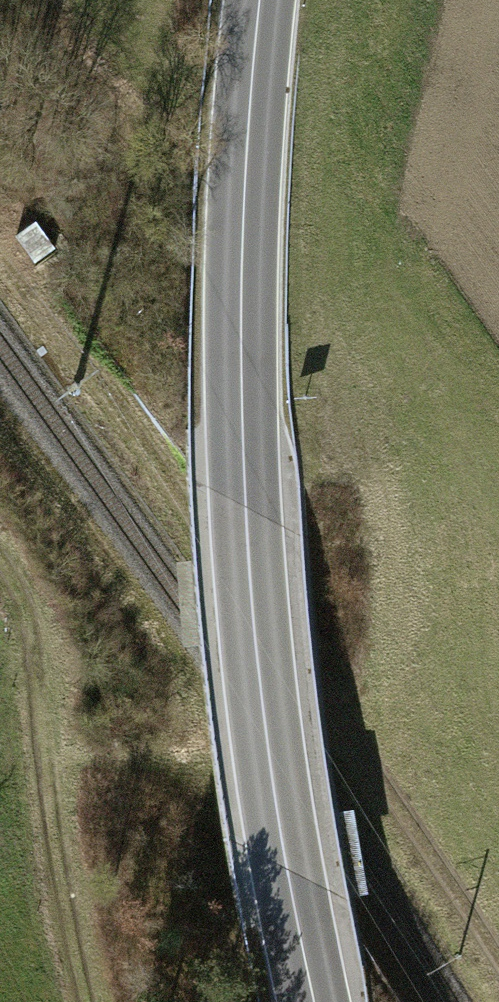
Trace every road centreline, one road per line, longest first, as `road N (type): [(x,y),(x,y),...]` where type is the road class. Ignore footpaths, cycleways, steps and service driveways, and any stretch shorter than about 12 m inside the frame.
road 1 (secondary): [(261,0),(243,272),(245,505),(269,758),(314,1001)]
road 2 (track): [(498,963),(363,756),(0,256)]
road 3 (track): [(0,566),(21,608),(39,848),(69,1001)]

